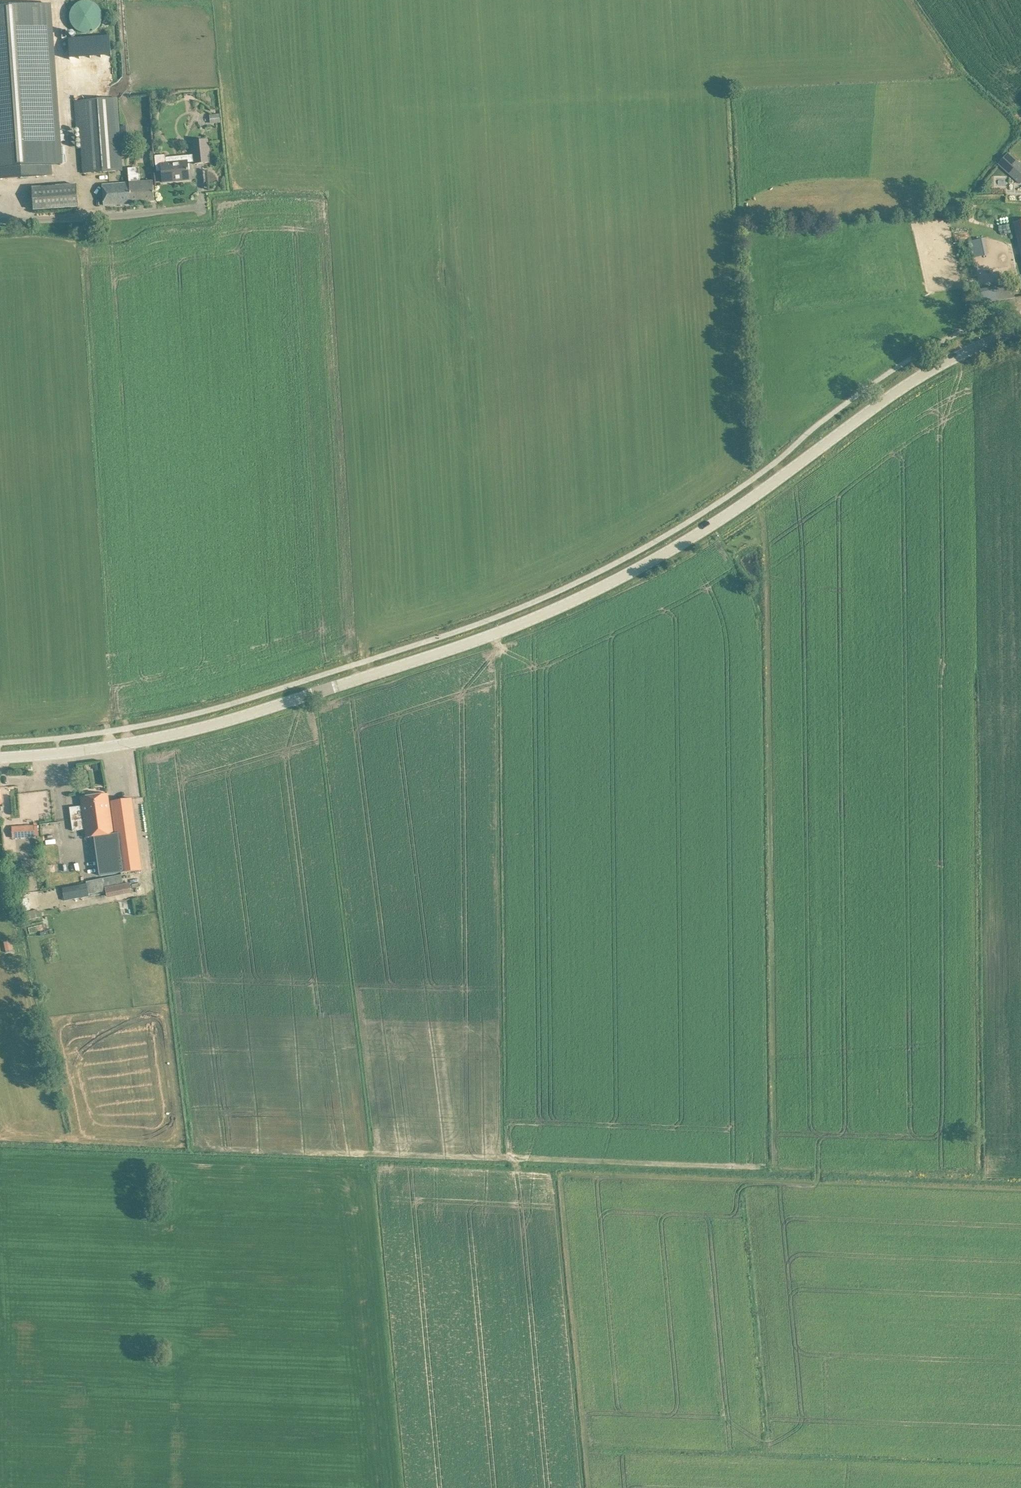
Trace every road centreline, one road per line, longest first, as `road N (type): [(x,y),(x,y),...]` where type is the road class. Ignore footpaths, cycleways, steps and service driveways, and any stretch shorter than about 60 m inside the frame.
road 1 (tertiary): [(1020,329),(923,374),(713,524),(545,614),(209,726),(0,758)]
road 2 (unclassified): [(0,221),(203,207)]

